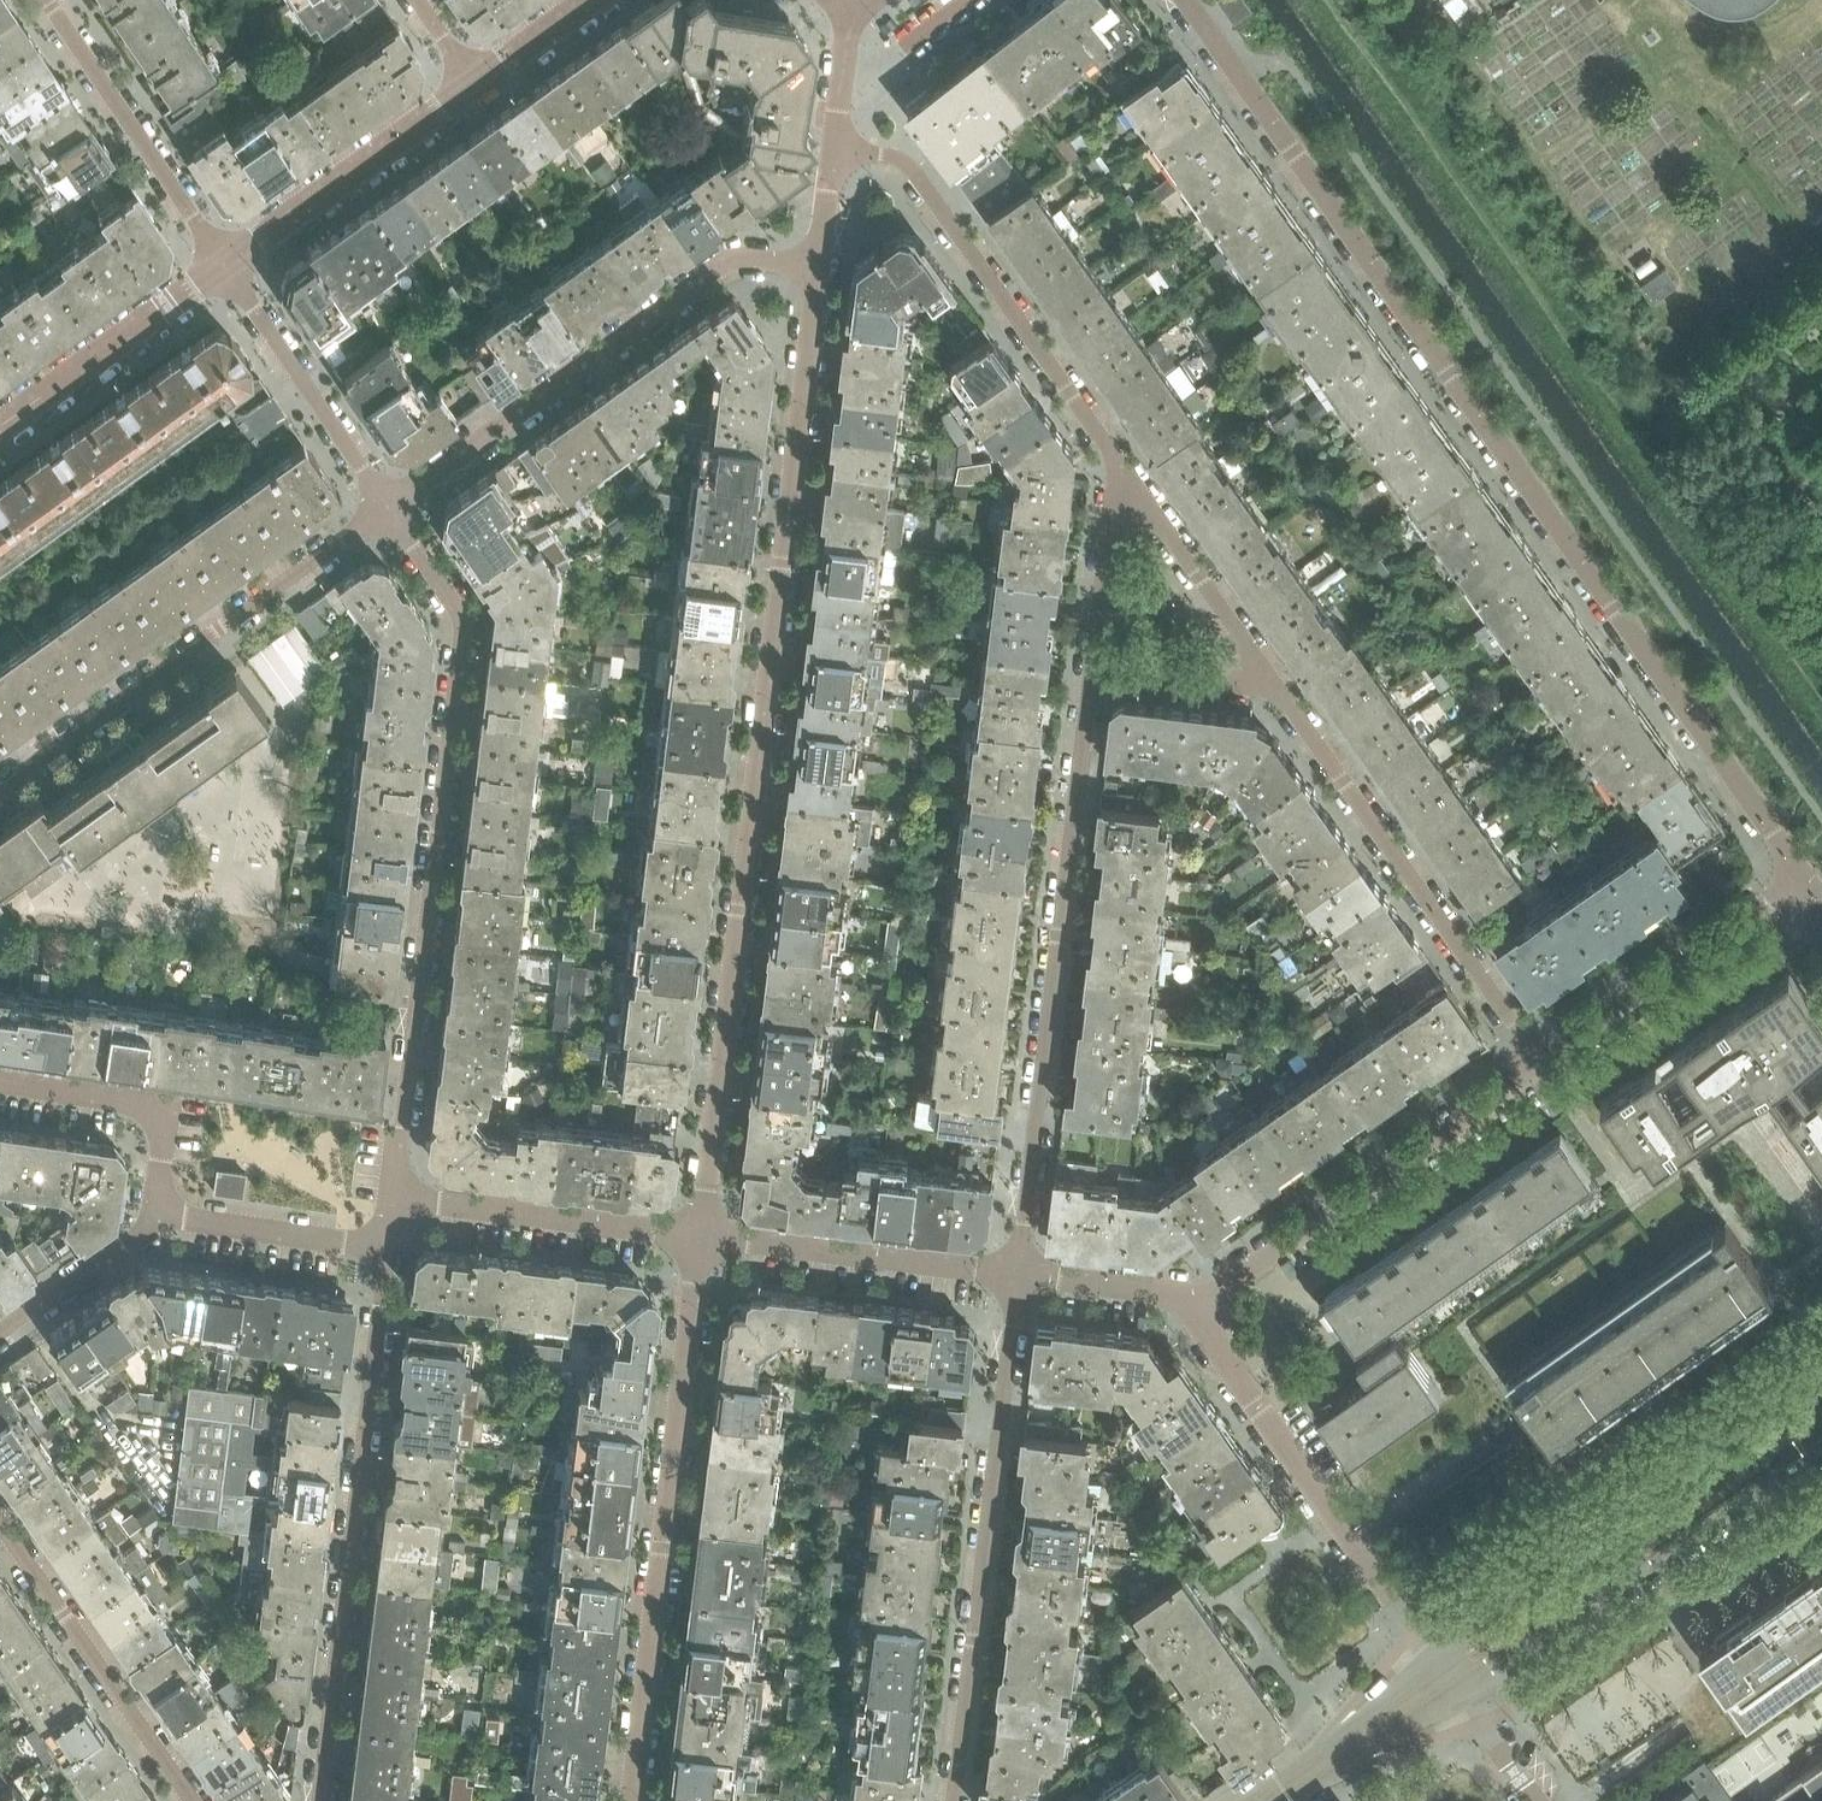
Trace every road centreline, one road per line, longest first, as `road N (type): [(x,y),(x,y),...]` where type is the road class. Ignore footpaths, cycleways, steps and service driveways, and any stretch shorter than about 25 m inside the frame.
road 1 (residential): [(1800,879),(1187,0)]
road 2 (residential): [(702,1237),(818,268)]
road 3 (residential): [(387,507),(451,596),(463,640),(394,1196)]
road 4 (residential): [(1092,673),(1019,1275)]
road 5 (residential): [(630,1800),(702,1237)]
road 6 (residential): [(385,1249),(318,1800)]
road 7 (residential): [(1019,1275),(954,1800)]
road 8 (residential): [(387,507),(714,268),(758,259),(818,268)]
road 9 (residential): [(1821,1377),(1539,1576),(1490,1615),(1446,1675)]
road 10 (residential): [(1265,673),(1542,1064)]
road 11 (residential): [(0,786),(387,507)]
road 12 (residential): [(834,150),(911,169),(1133,479)]
road 13 (residential): [(1446,1675),(1187,1298)]
road 14 (residential): [(1446,1675),(1505,1669),(1821,1455)]
road 15 (residential): [(1187,1298),(1220,1292),(1542,1064)]
road 16 (residential): [(194,1800),(0,1522)]
road 17 (residential): [(223,267),(44,0)]
road 18 (residential): [(702,1237),(1019,1275)]
road 19 (residential): [(1542,1064),(1800,879)]
road 20 (residential): [(223,267),(477,84)]
road 21 (residential): [(394,1196),(702,1237)]
road 22 (residential): [(223,267),(387,507)]
road 23 (residential): [(0,426),(223,267)]
road 24 (residential): [(164,1217),(157,1195),(162,1132),(153,1109),(0,1082)]
road 25 (residential): [(1133,479),(1265,673)]
road 26 (residential): [(164,1217),(385,1249)]
road 27 (residential): [(1446,1675),(1270,1800)]
road 28 (residential): [(1133,479),(1110,514),(1092,673)]
road 29 (residential): [(164,1217),(0,1334)]
road 30 (residential): [(1092,673),(1240,690),(1265,673)]
road 31 (residential): [(1019,1275),(1187,1298)]
road 32 (residential): [(1534,1800),(1446,1675)]
road 33 (residential): [(477,84),(593,0)]
road 34 (residential): [(846,60),(878,62),(964,0)]

